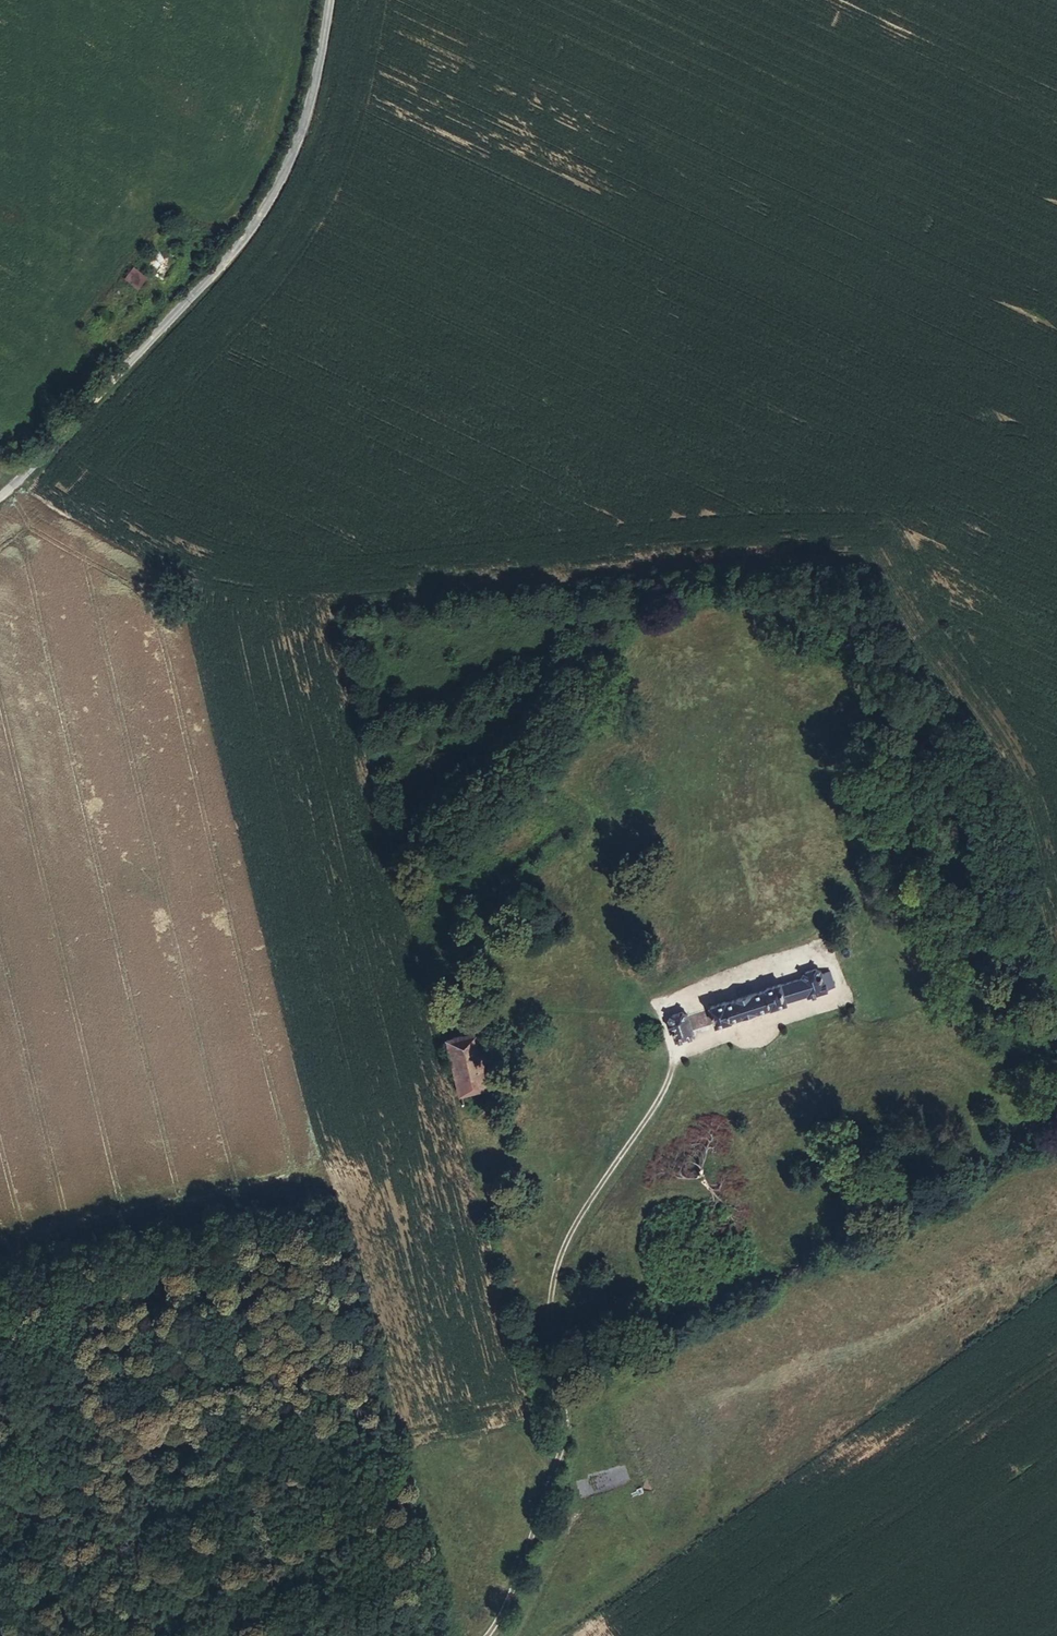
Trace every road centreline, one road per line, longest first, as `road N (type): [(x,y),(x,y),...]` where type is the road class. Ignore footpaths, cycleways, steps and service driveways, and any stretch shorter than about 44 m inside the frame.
road 1 (unclassified): [(324,0),(298,120),(262,206),(217,267),(0,491)]

